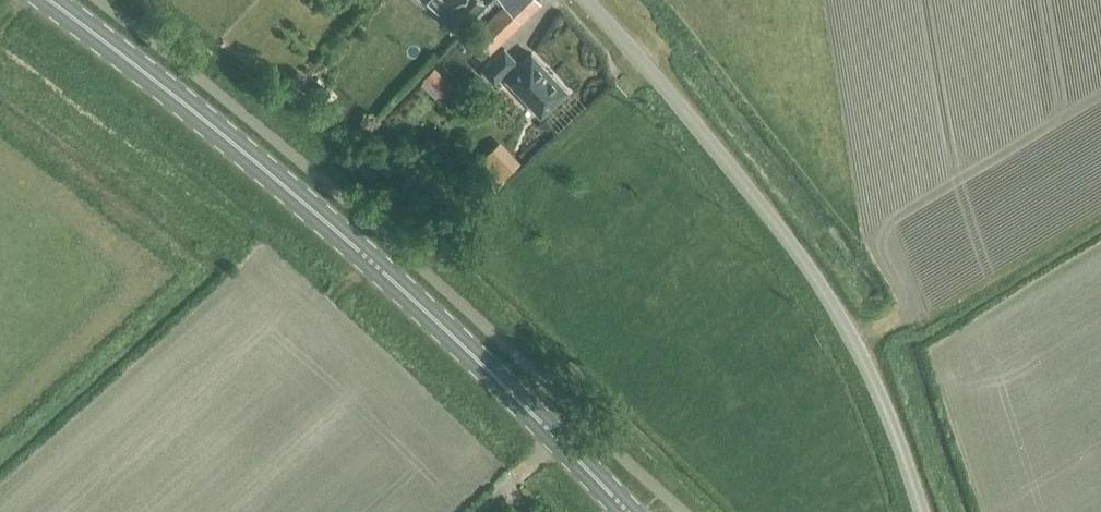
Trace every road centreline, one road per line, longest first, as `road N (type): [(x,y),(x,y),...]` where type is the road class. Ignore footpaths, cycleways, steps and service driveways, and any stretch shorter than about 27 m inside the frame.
road 1 (primary): [(630,511),(354,247),(39,0)]
road 2 (residential): [(585,0),(759,197),(856,340),(923,511)]

